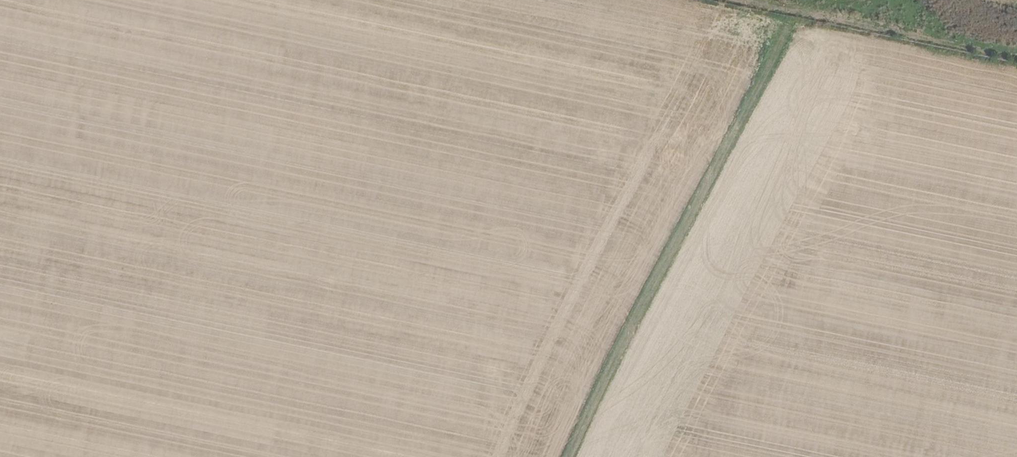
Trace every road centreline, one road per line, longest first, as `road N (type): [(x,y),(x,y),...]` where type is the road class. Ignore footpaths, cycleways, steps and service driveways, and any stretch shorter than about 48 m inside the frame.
road 1 (track): [(570,456),(791,18)]

